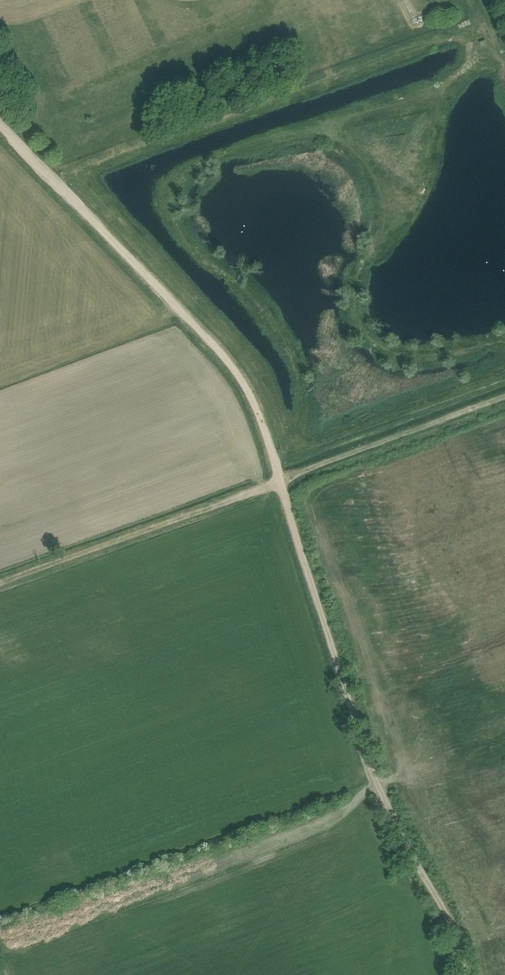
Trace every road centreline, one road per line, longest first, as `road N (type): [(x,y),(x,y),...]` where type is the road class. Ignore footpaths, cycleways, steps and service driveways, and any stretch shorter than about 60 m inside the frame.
road 1 (track): [(280,482),(374,771),(460,947),(463,974)]
road 2 (track): [(504,350),(389,355),(374,344),(357,306),(364,268),(418,185),(453,74),(504,48)]
road 3 (track): [(0,123),(234,368),(267,429),(280,482)]
road 4 (track): [(280,482),(0,586)]
road 5 (track): [(280,482),(504,401)]

